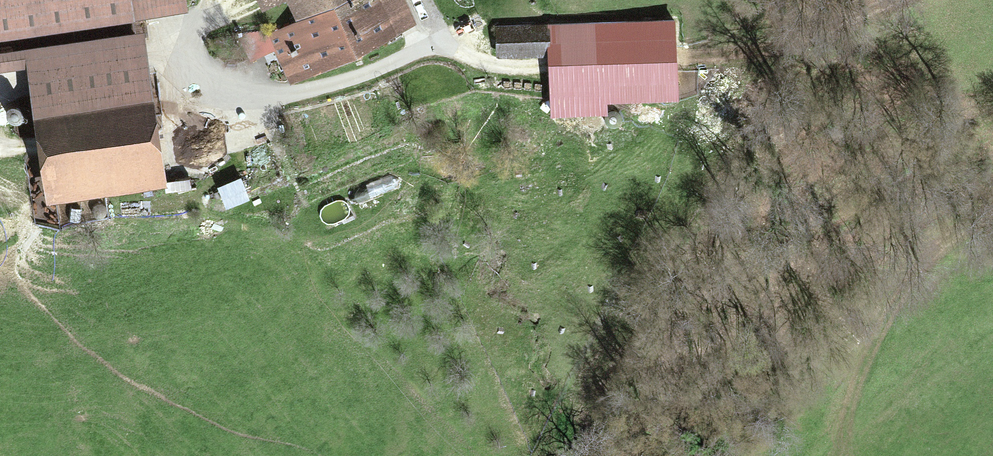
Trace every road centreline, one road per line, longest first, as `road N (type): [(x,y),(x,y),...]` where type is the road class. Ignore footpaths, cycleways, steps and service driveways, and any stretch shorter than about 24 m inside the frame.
road 1 (track): [(910,0),(728,58),(682,64),(503,67),(466,58),(443,38)]
road 2 (track): [(184,50),(206,86),(267,97),(332,84),(443,38)]
road 3 (track): [(838,452),(869,355),(902,291),(951,240),(992,222)]
road 4 (track): [(0,85),(184,50)]

